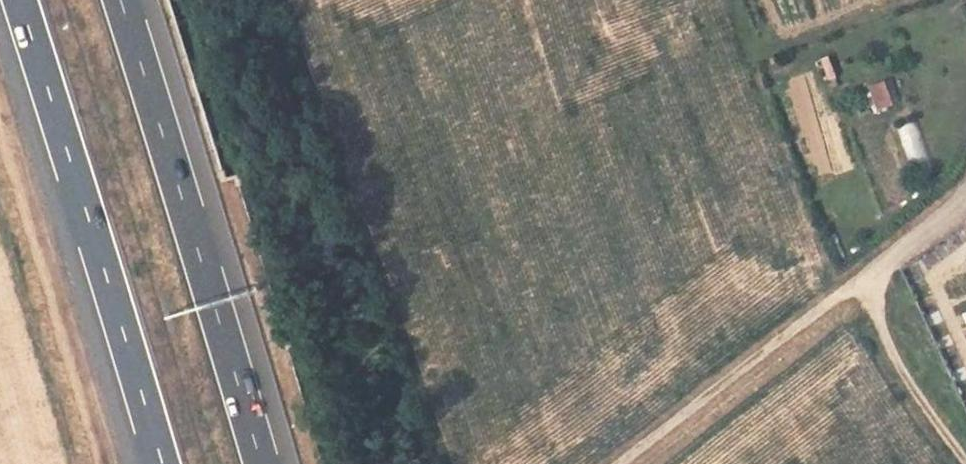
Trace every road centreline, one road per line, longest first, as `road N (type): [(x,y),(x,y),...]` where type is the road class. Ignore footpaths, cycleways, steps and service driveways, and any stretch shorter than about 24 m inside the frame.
road 1 (motorway): [(18,0),(161,463)]
road 2 (motorway): [(263,463),(122,0)]
road 3 (unclassified): [(614,463),(965,202)]
road 4 (track): [(867,275),(889,347),(965,462)]

